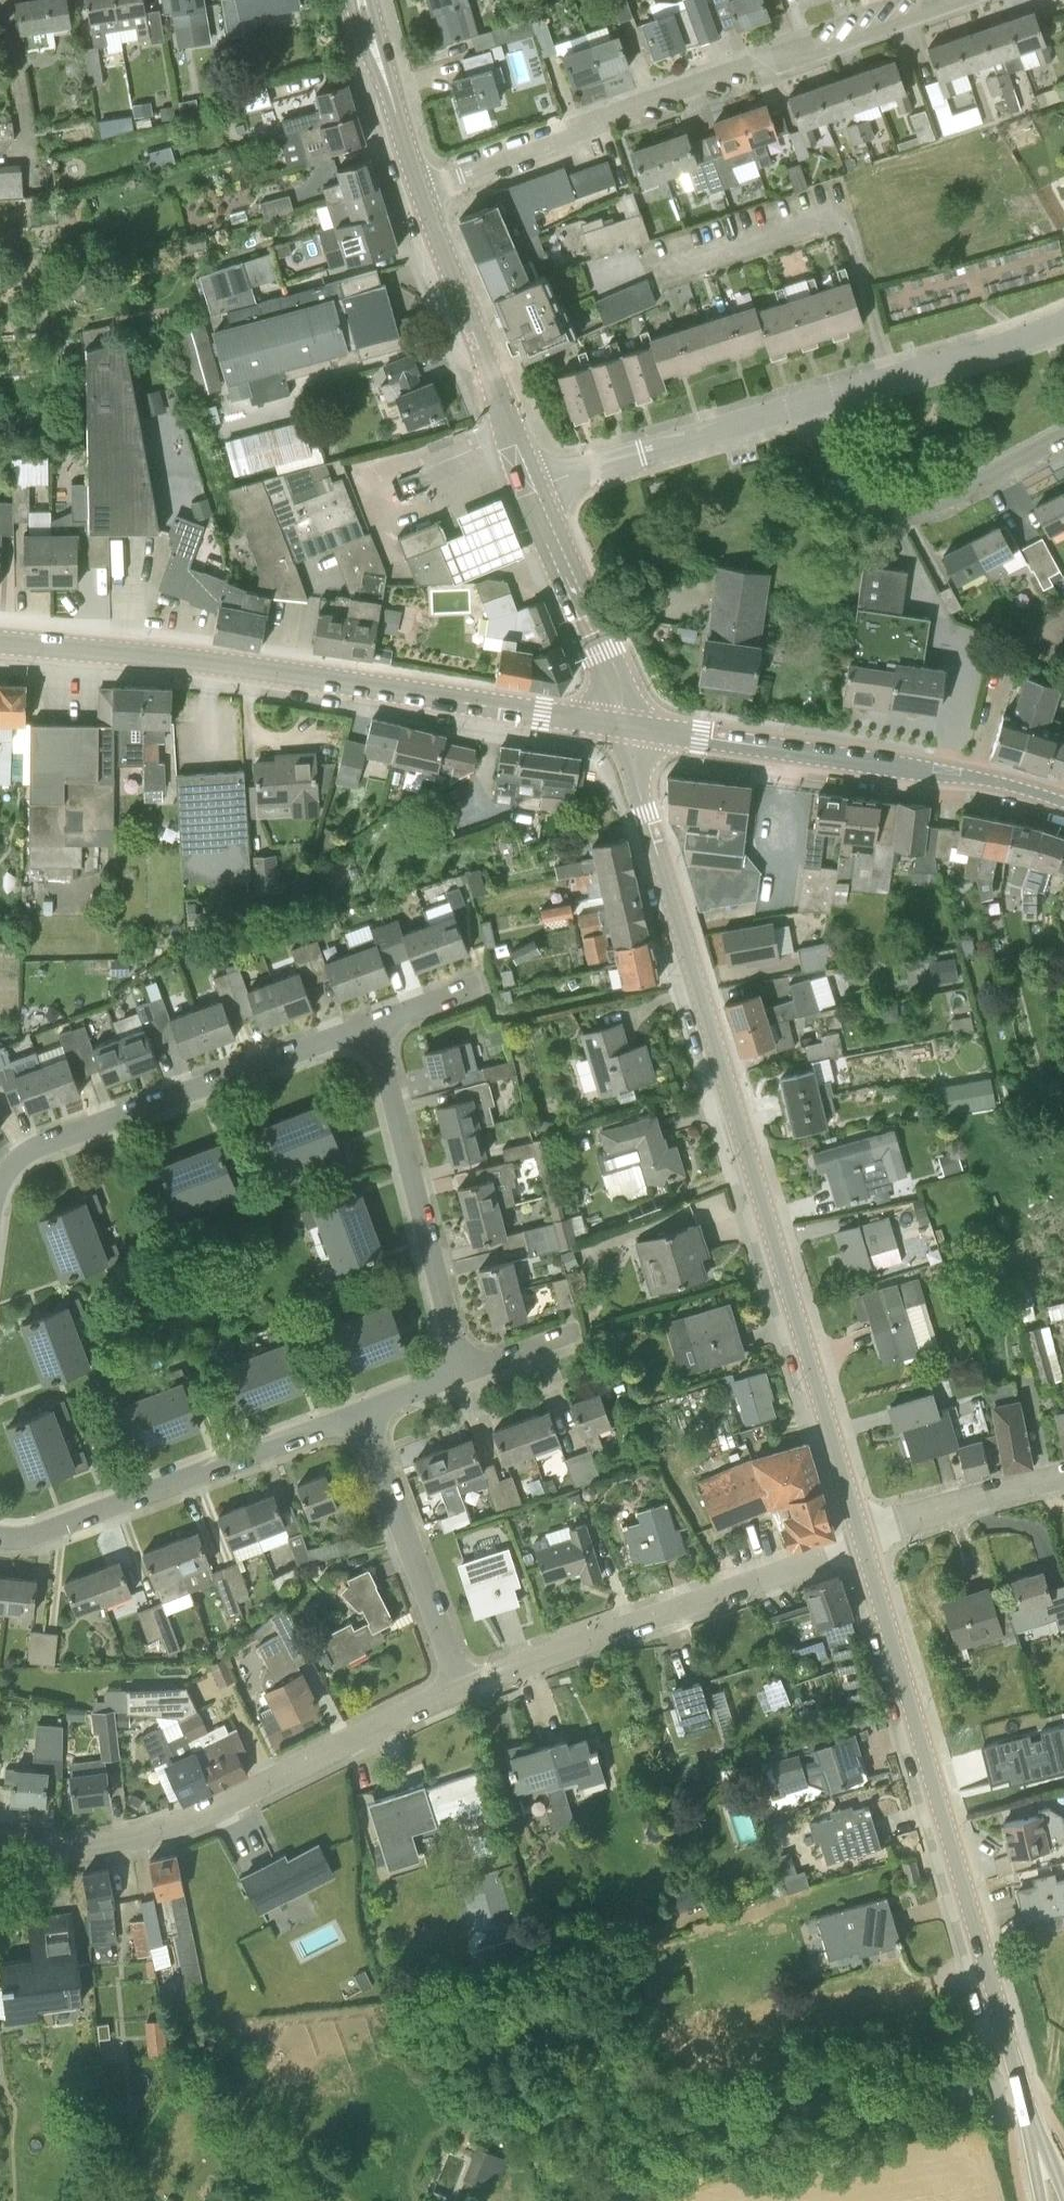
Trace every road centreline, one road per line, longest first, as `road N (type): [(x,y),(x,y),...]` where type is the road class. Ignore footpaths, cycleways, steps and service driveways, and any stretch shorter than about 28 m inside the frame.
road 1 (tertiary): [(862,1540),(625,724)]
road 2 (tertiary): [(1038,2149),(862,1540)]
road 3 (secondary): [(625,724),(196,660),(0,642)]
road 4 (residential): [(422,192),(957,0)]
road 5 (residential): [(0,1848),(103,1847),(174,1827),(462,1689)]
road 6 (secondary): [(1063,802),(992,782),(625,724)]
road 7 (residential): [(462,1689),(862,1540)]
road 8 (residential): [(373,1024),(46,1142),(18,1156),(0,1179)]
road 9 (residential): [(0,1536),(45,1532),(361,1416)]
road 10 (residential): [(462,1375),(373,1024)]
road 11 (residential): [(808,403),(843,474),(898,504),(950,496),(1063,435)]
road 12 (tertiary): [(529,487),(422,192)]
road 13 (residential): [(529,487),(808,403)]
road 14 (residential): [(462,1689),(361,1416)]
road 15 (tertiary): [(625,724),(529,487)]
road 16 (residential): [(862,1540),(900,1520),(1063,1477)]
road 17 (residential): [(1063,325),(892,380)]
road 18 (residential): [(462,1375),(577,1332)]
road 19 (residential): [(373,1024),(487,982)]

